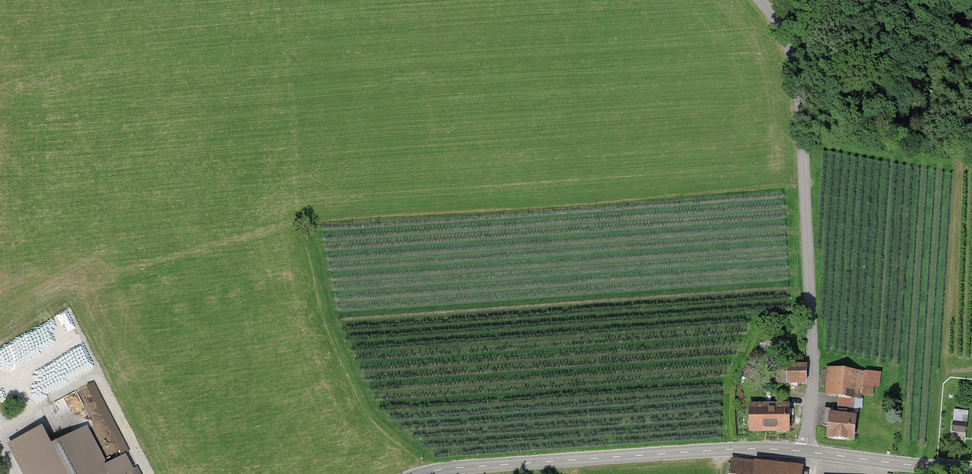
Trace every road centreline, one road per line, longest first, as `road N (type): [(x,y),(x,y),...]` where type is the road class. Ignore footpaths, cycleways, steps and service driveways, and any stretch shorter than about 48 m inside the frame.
road 1 (unclassified): [(806,452),(813,386),(804,136),(795,72),(781,28),(760,0)]
road 2 (tertiary): [(421,473),(692,452),(806,452)]
road 3 (tertiary): [(806,452),(971,471)]

